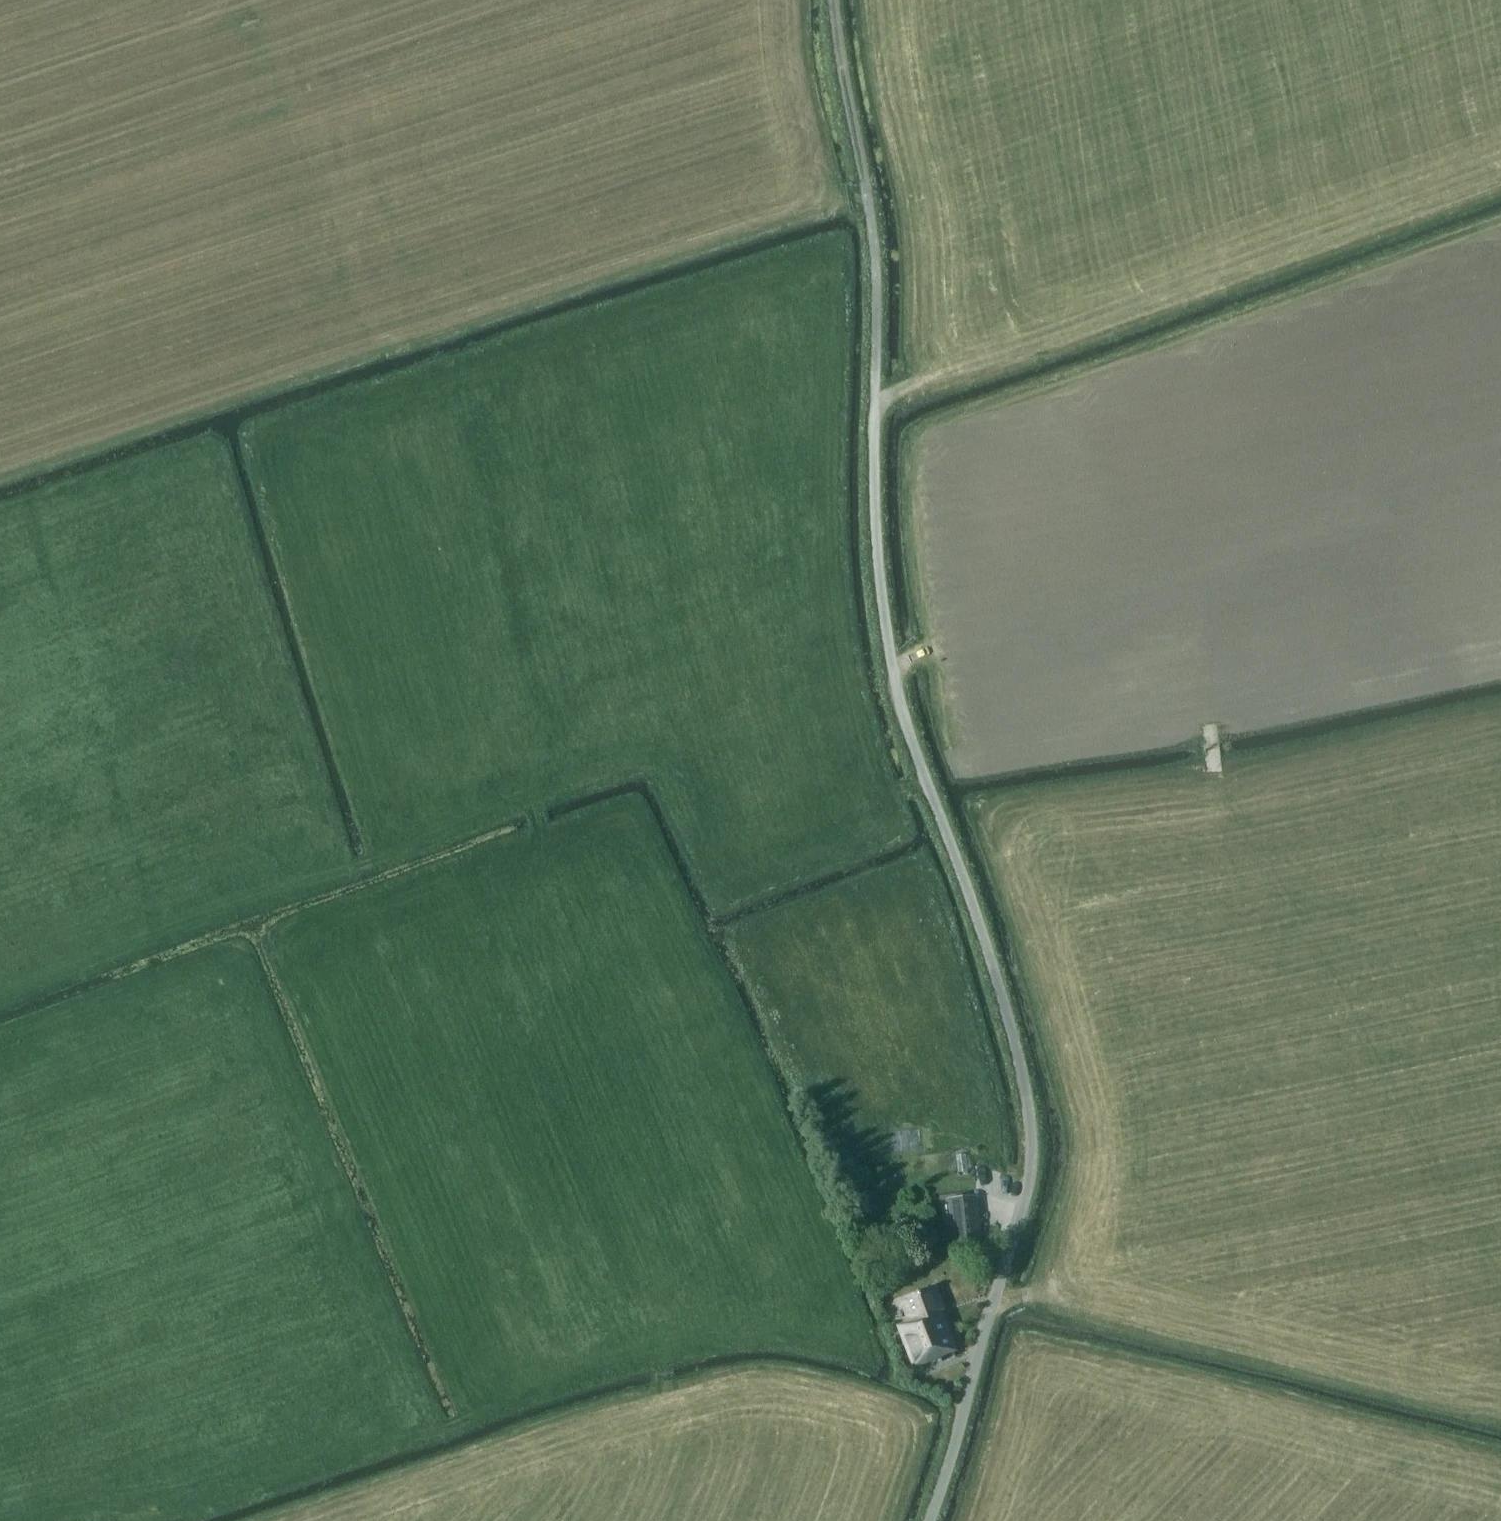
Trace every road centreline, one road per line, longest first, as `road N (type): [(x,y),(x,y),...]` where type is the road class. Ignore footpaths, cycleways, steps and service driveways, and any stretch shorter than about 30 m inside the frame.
road 1 (unclassified): [(929,1520),(1026,1195),(1031,1136),(1018,1048),(904,717),(885,629),(875,525),(875,260),(833,0)]

